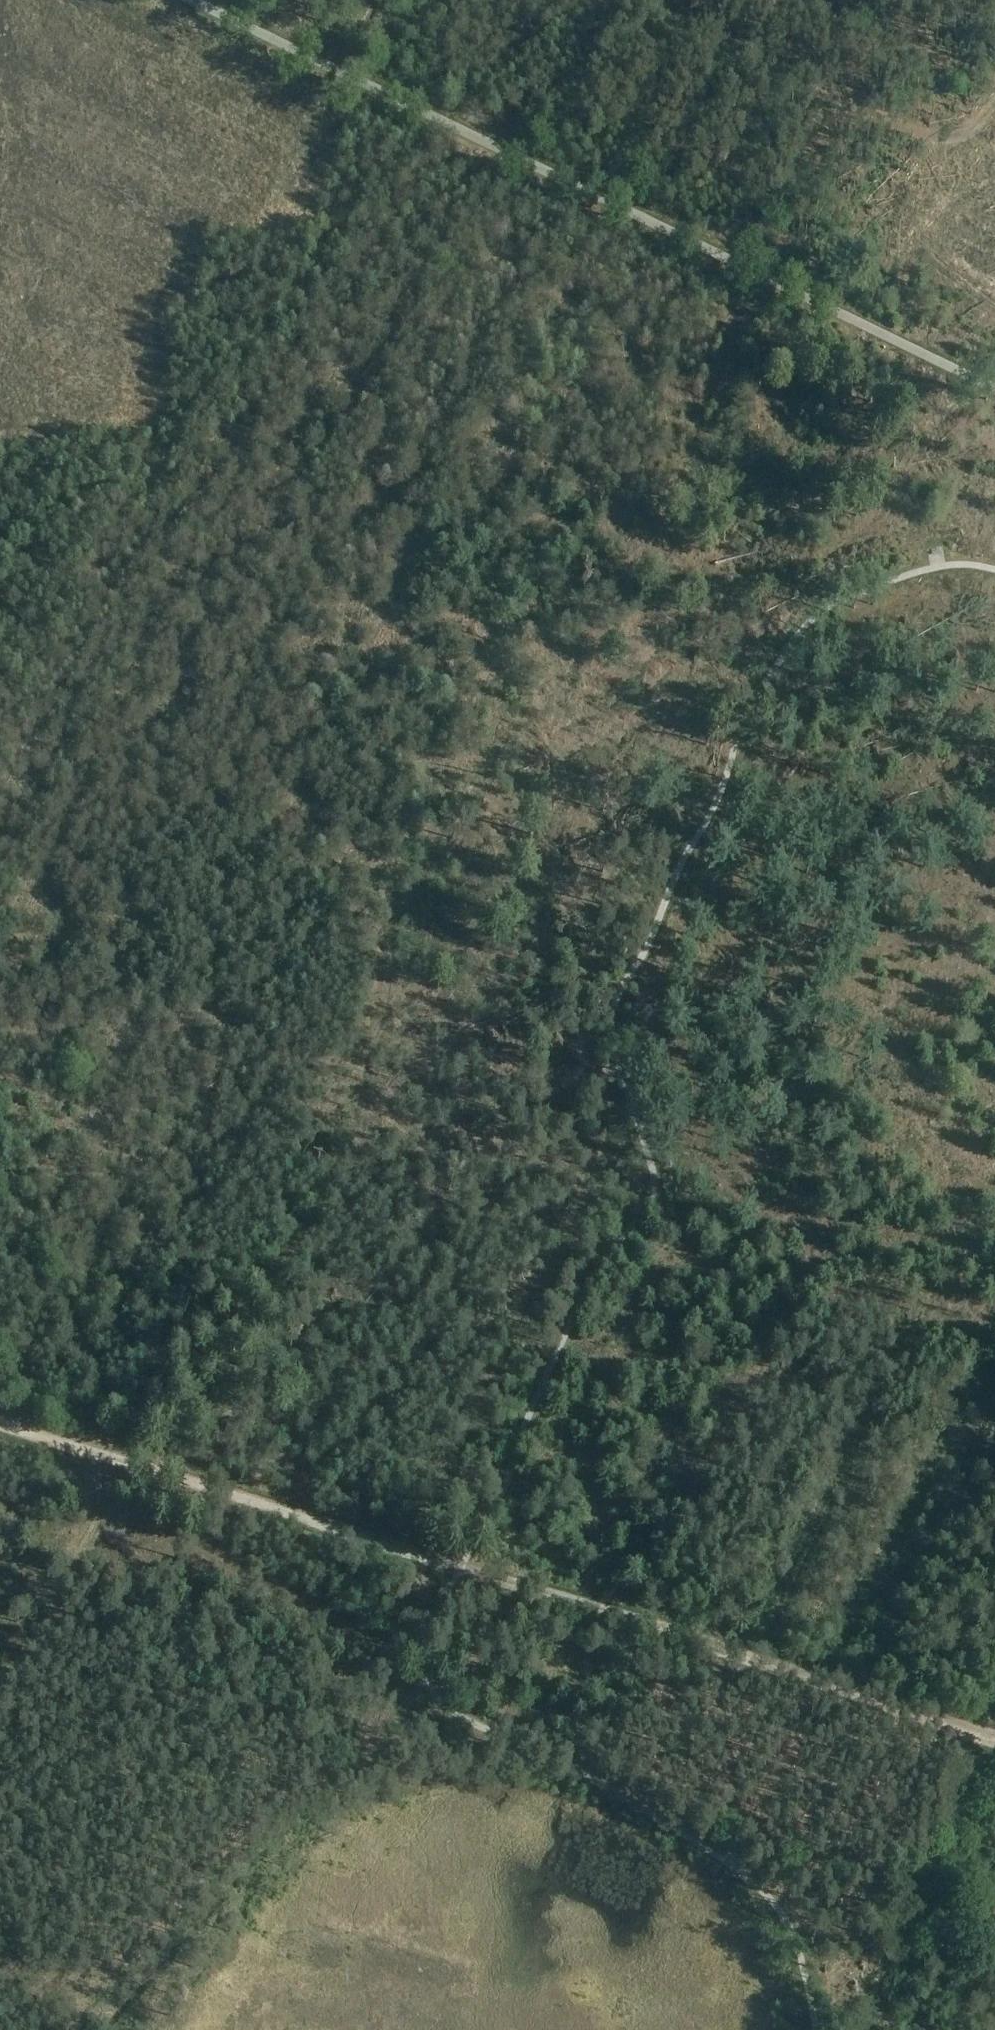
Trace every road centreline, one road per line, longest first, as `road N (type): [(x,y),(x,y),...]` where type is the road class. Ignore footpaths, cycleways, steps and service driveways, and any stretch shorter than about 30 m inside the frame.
road 1 (track): [(994,1740),(458,1567)]
road 2 (track): [(458,1567),(137,1466)]
road 3 (track): [(915,0),(784,10),(768,0)]
road 4 (track): [(137,1466),(0,1423)]

